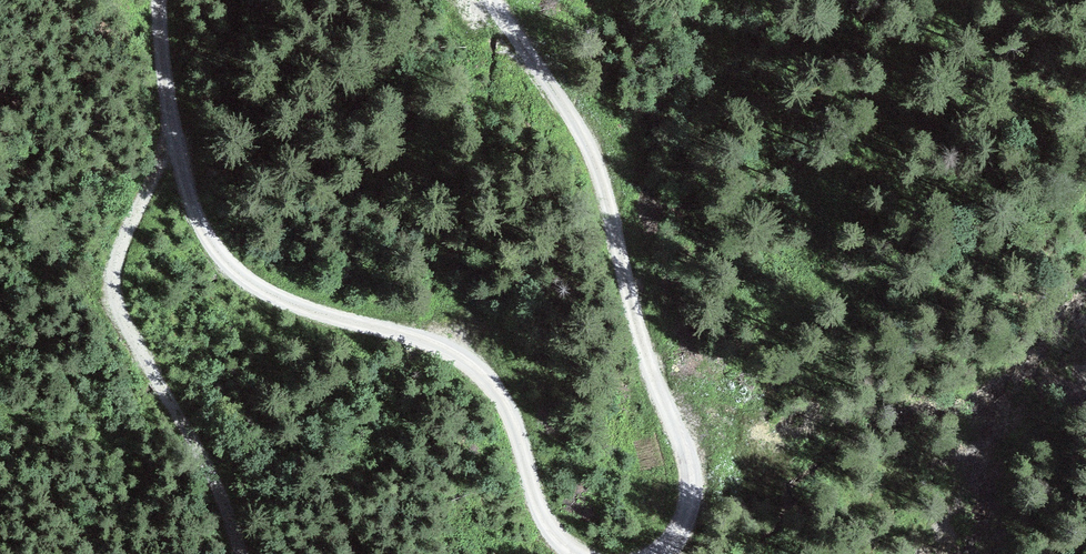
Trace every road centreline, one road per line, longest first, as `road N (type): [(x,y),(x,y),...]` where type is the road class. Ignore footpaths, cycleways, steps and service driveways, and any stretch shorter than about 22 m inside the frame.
road 1 (track): [(576,553),(559,548),(492,391),(423,337),(256,287),(198,224),(171,145),(159,0)]
road 2 (track): [(486,0),(553,132),(692,481),(660,553)]
road 3 (track): [(237,553),(223,490),(120,323),(114,253),(171,145)]

